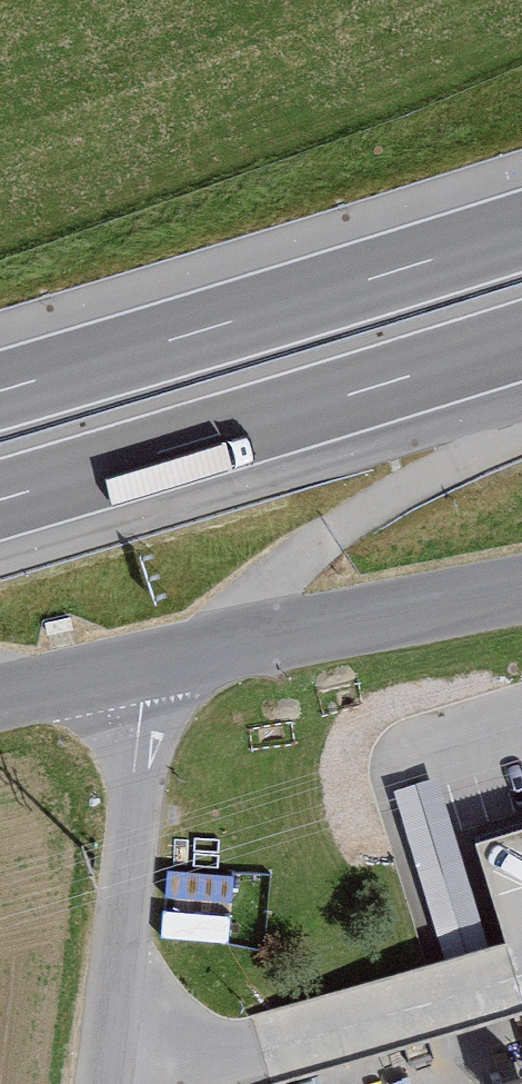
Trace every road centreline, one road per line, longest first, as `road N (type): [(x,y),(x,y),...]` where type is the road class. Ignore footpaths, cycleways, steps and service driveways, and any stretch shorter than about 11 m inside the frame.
road 1 (motorway): [(521,230),(0,391)]
road 2 (motorway): [(0,498),(521,338)]
road 3 (unclassified): [(102,1083),(144,660)]
road 4 (unclassified): [(144,660),(521,587)]
road 5 (unclassified): [(0,697),(144,660)]

